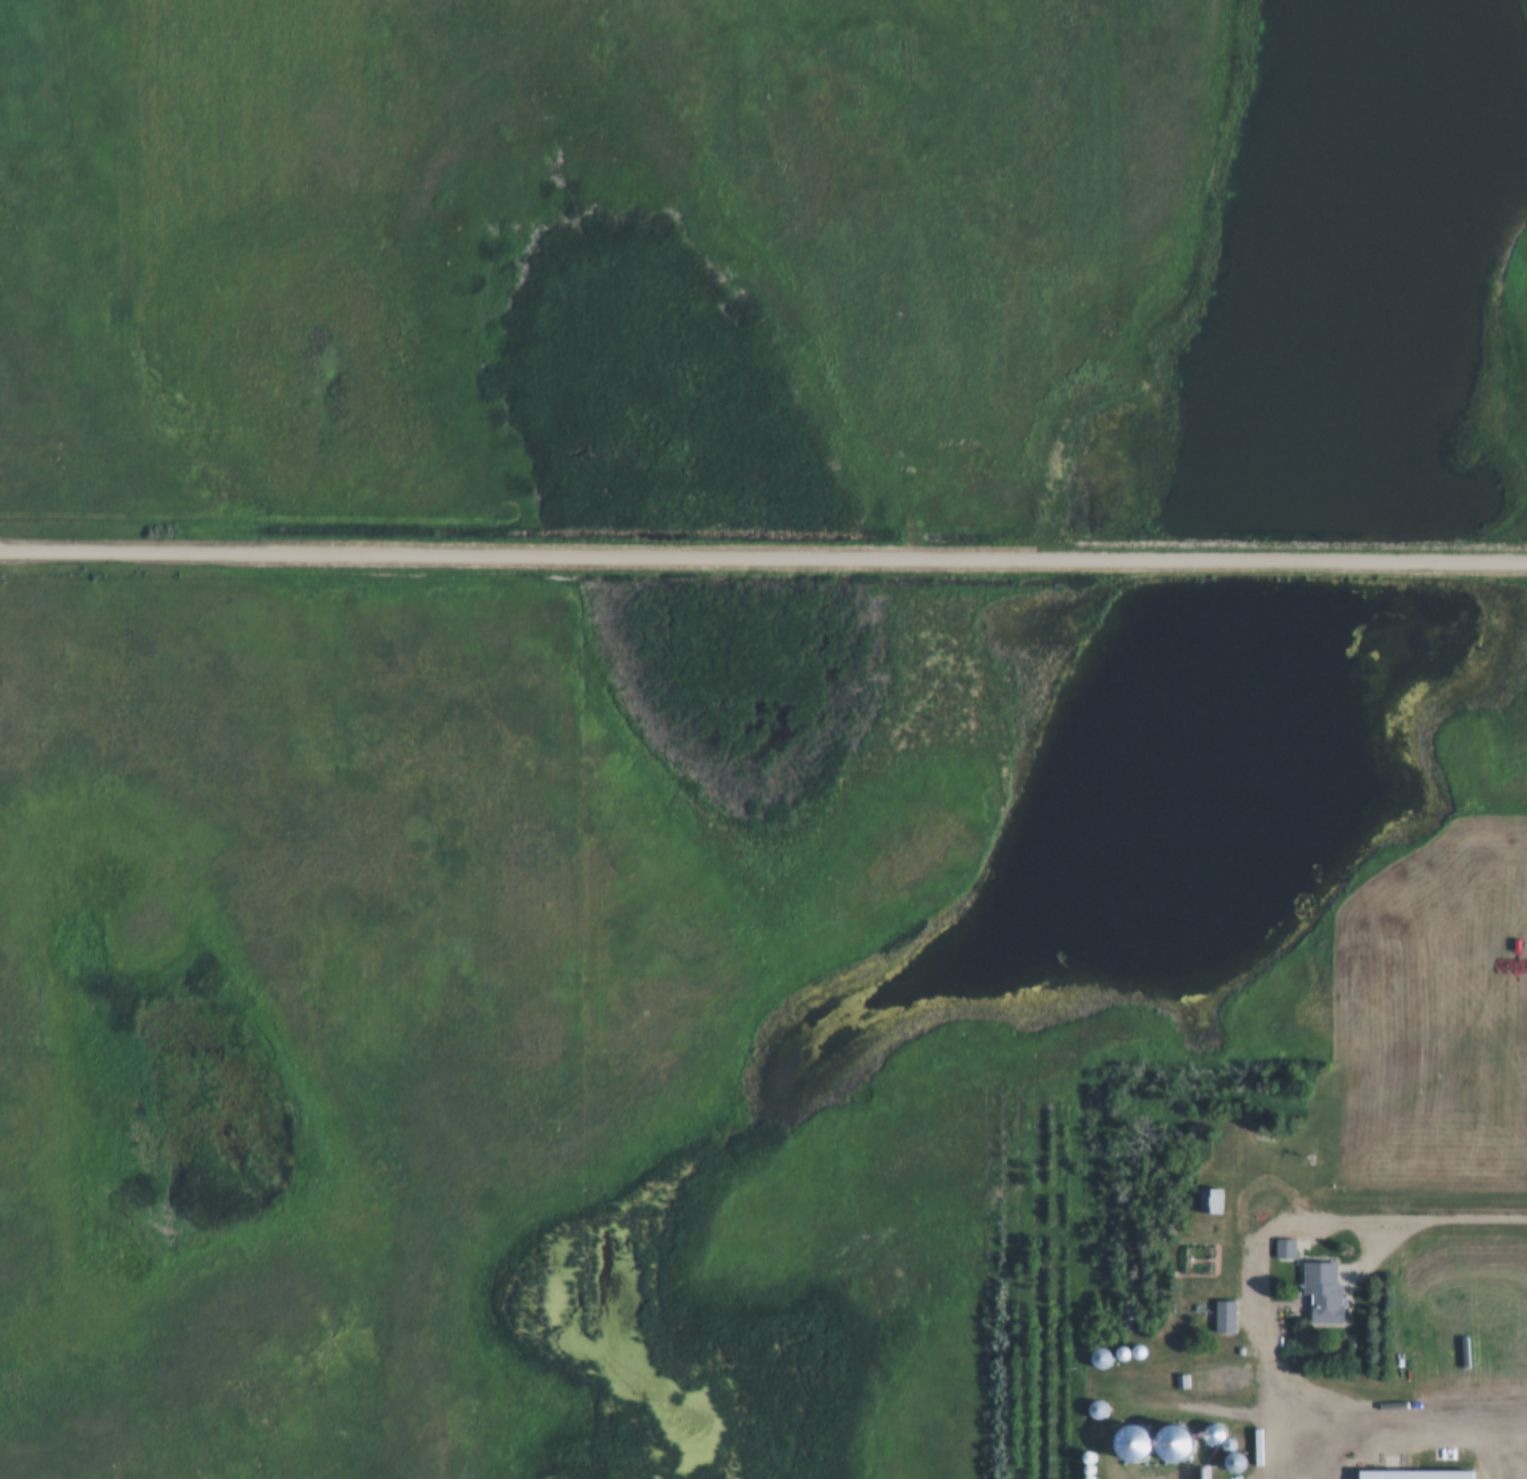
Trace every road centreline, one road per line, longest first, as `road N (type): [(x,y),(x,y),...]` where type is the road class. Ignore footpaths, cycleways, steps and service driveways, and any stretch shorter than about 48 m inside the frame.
road 1 (residential): [(0,551),(1526,564)]

